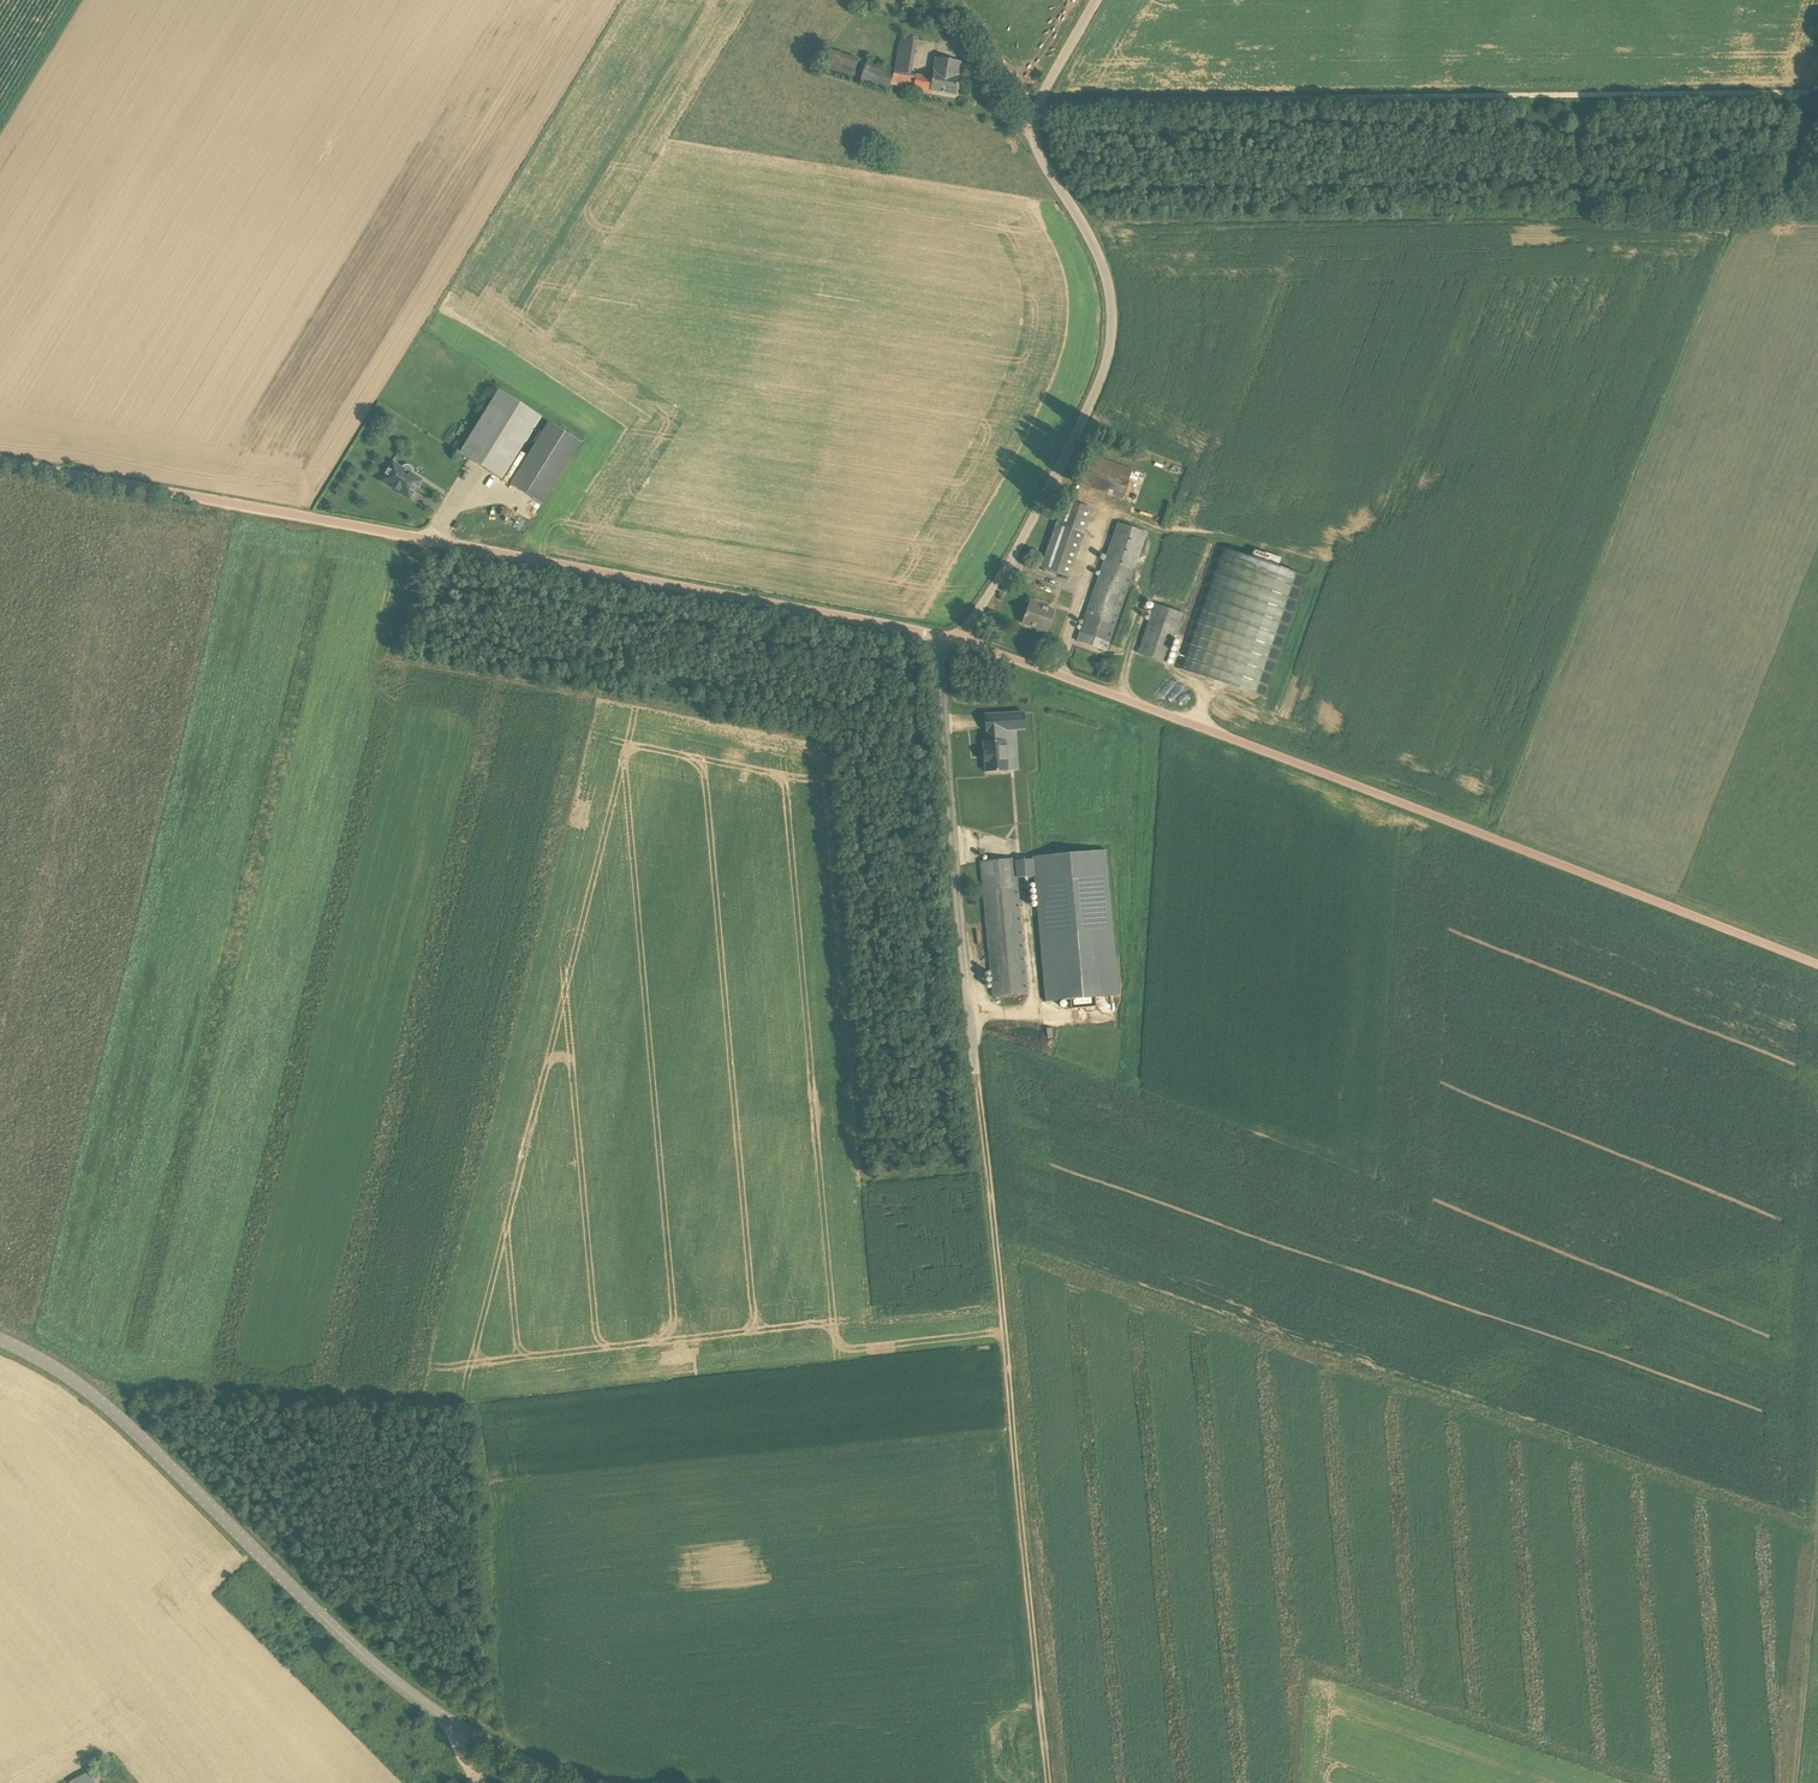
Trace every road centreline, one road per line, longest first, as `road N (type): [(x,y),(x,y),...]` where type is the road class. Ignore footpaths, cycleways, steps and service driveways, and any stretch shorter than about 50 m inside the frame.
road 1 (unclassified): [(937,642),(0,462)]
road 2 (unclassified): [(1817,965),(970,638)]
road 3 (track): [(978,1045),(1048,1782)]
road 4 (tertiary): [(582,1782),(493,1744),(396,1683),(106,1405),(0,1341)]
road 5 (unclassified): [(970,638),(1073,438),(1110,346),(1107,271),(1037,150),(1033,122),(1097,0)]
road 6 (unclassified): [(937,642),(978,1045)]
road 7 (track): [(1798,1782),(1817,1571)]

